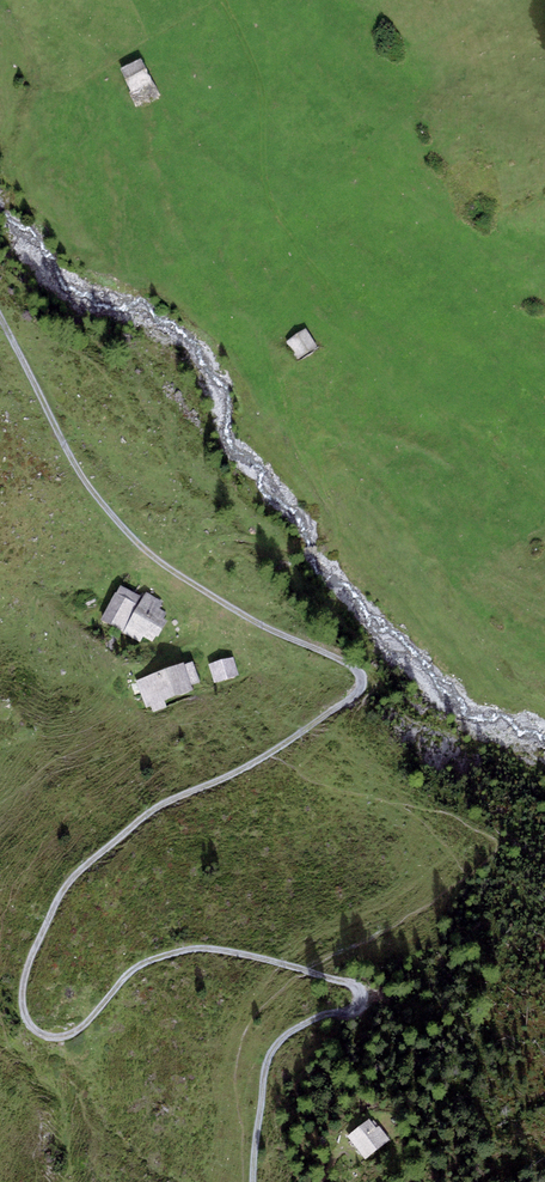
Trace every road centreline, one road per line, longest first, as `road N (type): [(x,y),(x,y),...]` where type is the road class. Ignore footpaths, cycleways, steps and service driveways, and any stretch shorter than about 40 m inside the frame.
road 1 (track): [(0,311),(69,453),(157,562),(258,624),(362,673),(362,691),(273,756),(166,802),(82,870),(62,896),(24,989),(26,1015),(47,1038),(85,1026),(140,967),(197,948),(355,986),(358,1008),(293,1030),(278,1044),(268,1065),(254,1181)]
road 2 (track): [(157,562),(242,539),(289,551),(335,548),(342,539),(273,378),(267,342)]

